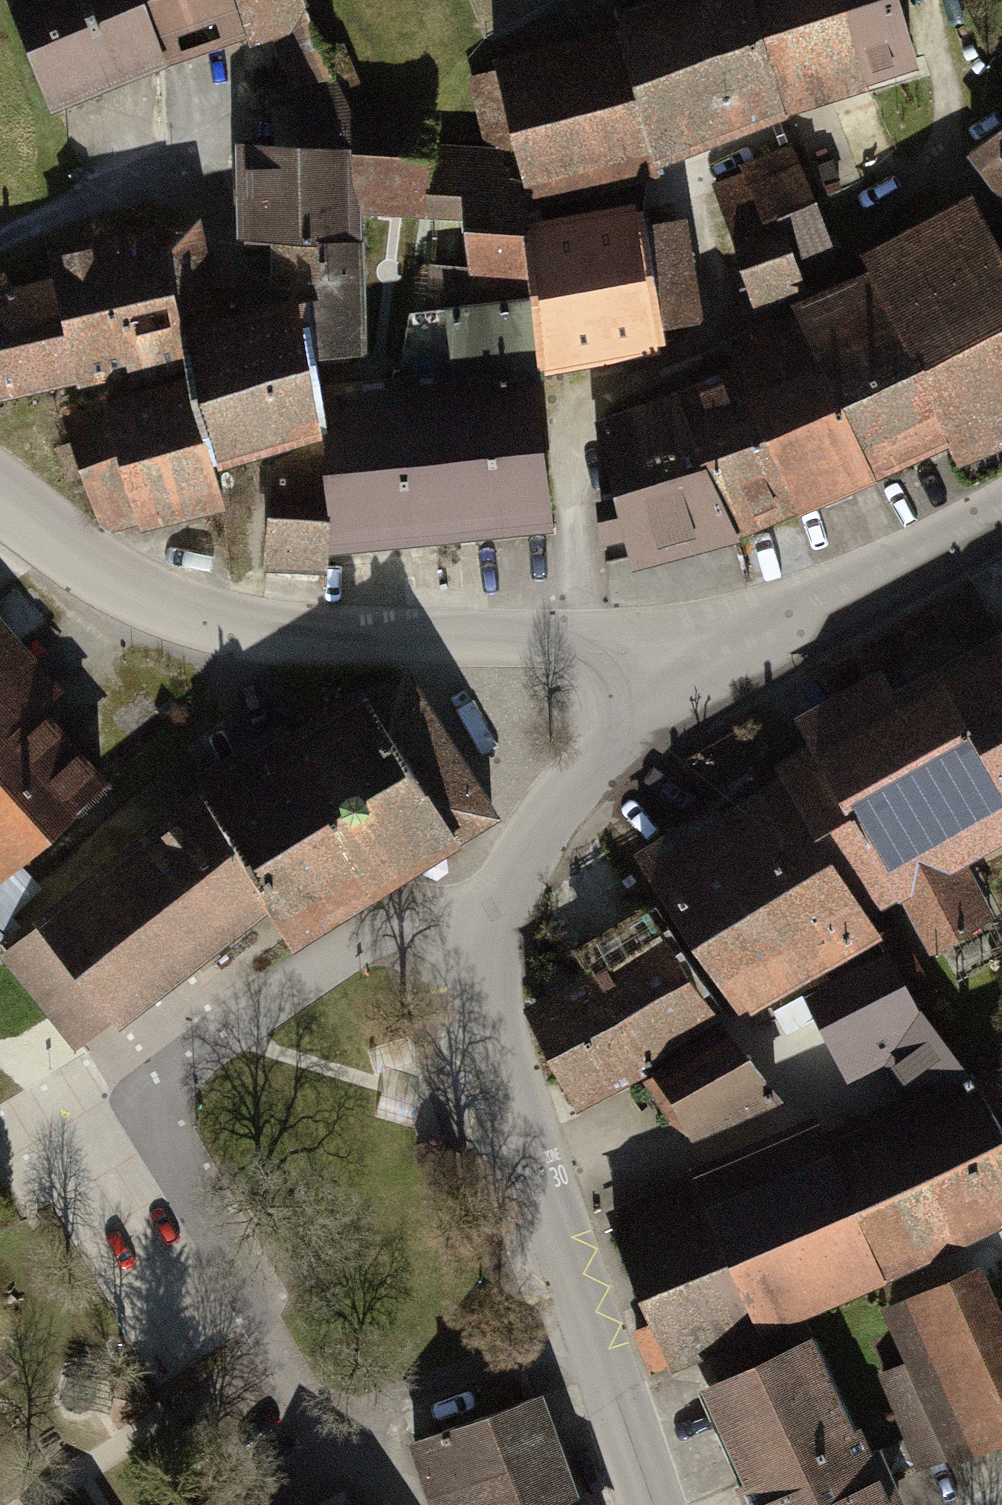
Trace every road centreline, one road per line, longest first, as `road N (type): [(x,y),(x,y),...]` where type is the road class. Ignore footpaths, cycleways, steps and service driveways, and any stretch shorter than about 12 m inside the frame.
road 1 (residential): [(710,662),(567,795),(520,867),(494,948),(493,1024),(647,1504)]
road 2 (residential): [(0,500),(100,572),(225,623),(583,640),(710,662)]
road 3 (residential): [(1001,513),(710,662)]

